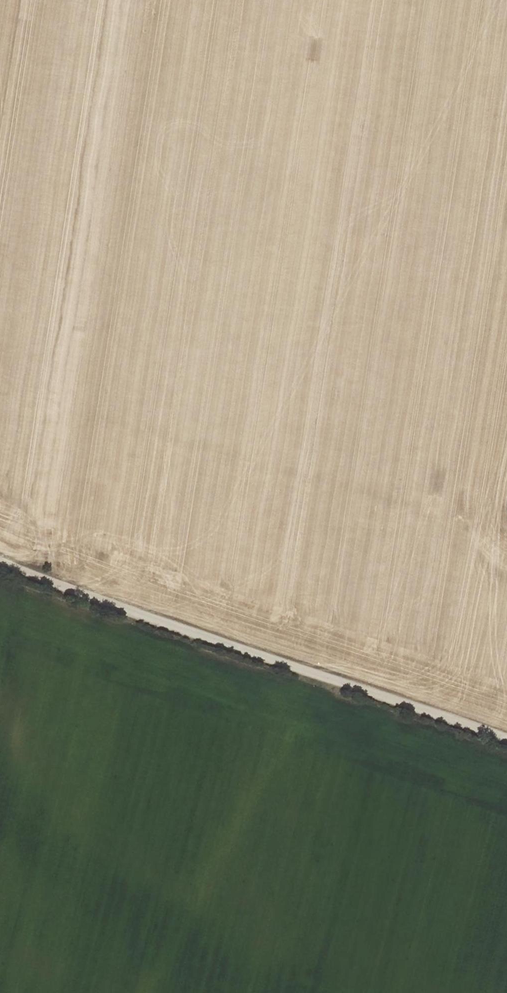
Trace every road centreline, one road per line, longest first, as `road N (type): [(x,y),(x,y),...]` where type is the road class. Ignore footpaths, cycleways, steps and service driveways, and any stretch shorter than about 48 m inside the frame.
road 1 (track): [(506,739),(0,561)]

